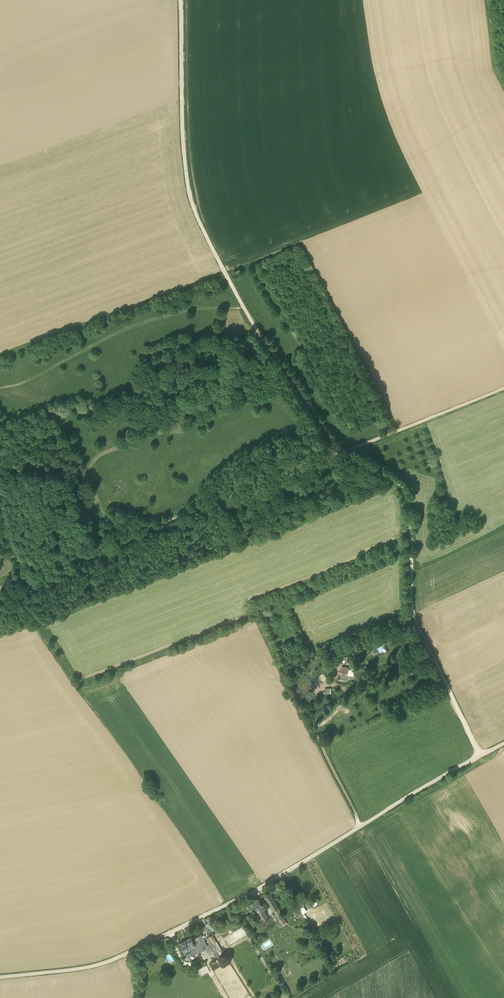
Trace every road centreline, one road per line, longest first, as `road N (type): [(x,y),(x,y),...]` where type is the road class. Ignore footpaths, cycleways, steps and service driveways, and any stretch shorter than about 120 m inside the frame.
road 1 (track): [(181,0),(191,201),(253,326),(336,445),(408,496),(414,618),(480,756)]
road 2 (unclassified): [(0,977),(119,957),(265,885),(503,743)]
road 3 (track): [(0,588),(503,388)]
road 4 (track): [(104,547),(109,524),(89,481),(91,463),(175,427)]
road 5 (track): [(338,668),(310,709),(358,828)]

